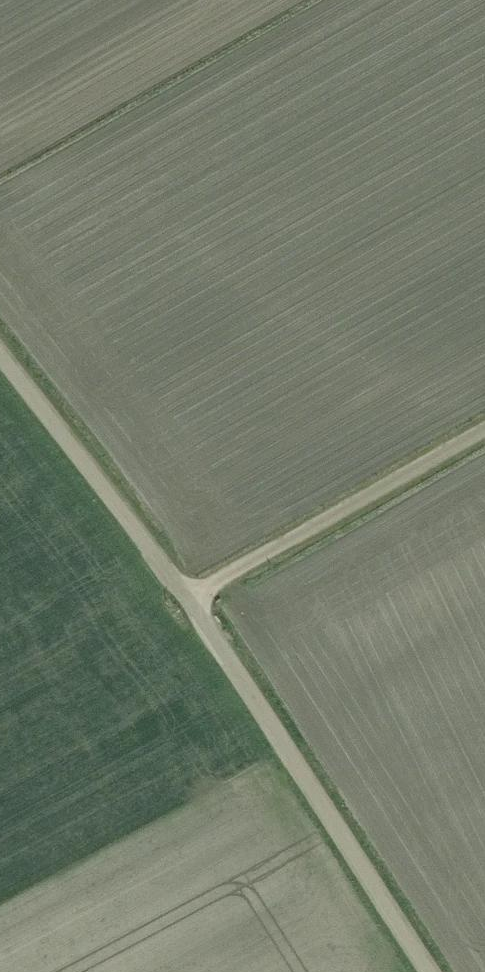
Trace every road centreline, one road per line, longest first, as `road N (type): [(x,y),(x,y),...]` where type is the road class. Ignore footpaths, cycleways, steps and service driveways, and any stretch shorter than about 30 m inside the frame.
road 1 (unclassified): [(427,971),(190,597)]
road 2 (unclassified): [(190,597),(484,429)]
road 3 (unclassified): [(190,597),(0,359)]

